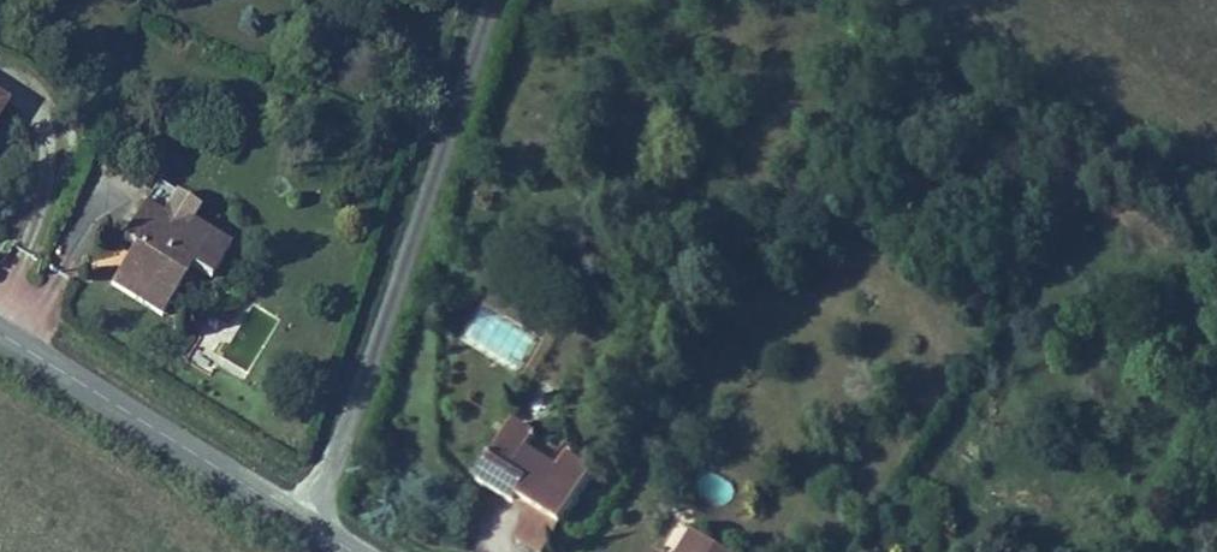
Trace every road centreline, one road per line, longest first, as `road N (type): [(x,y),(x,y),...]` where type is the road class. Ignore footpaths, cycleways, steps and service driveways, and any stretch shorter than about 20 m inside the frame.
road 1 (residential): [(315,530),(494,0)]
road 2 (tertiary): [(315,530),(0,332)]

